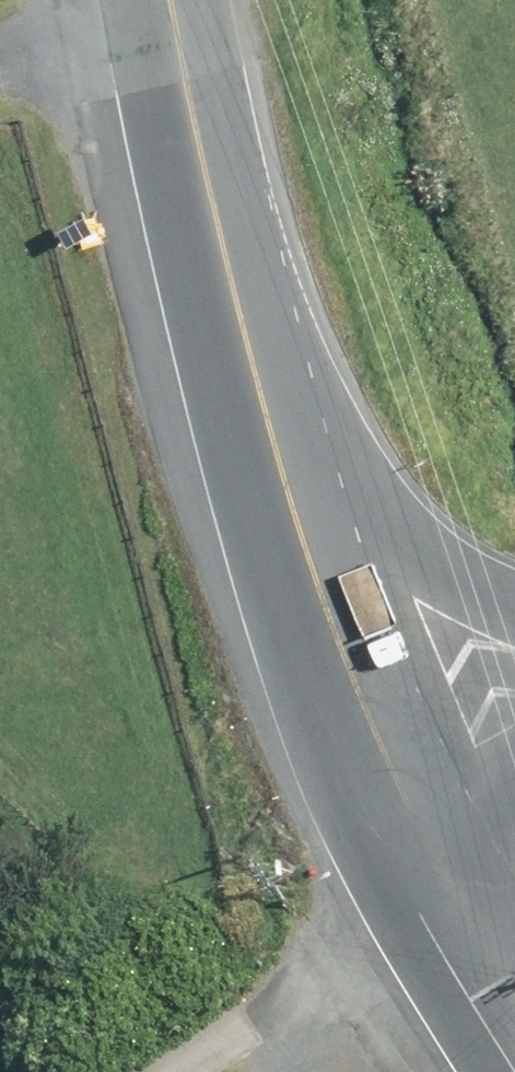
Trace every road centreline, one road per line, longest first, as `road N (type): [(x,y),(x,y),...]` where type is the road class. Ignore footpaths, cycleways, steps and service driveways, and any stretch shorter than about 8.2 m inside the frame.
road 1 (secondary): [(460,911),(401,799),(279,464)]
road 2 (secondary): [(279,464),(171,0)]
road 3 (secondary): [(279,464),(470,588),(514,604)]
road 4 (track): [(285,1071),(460,911)]

